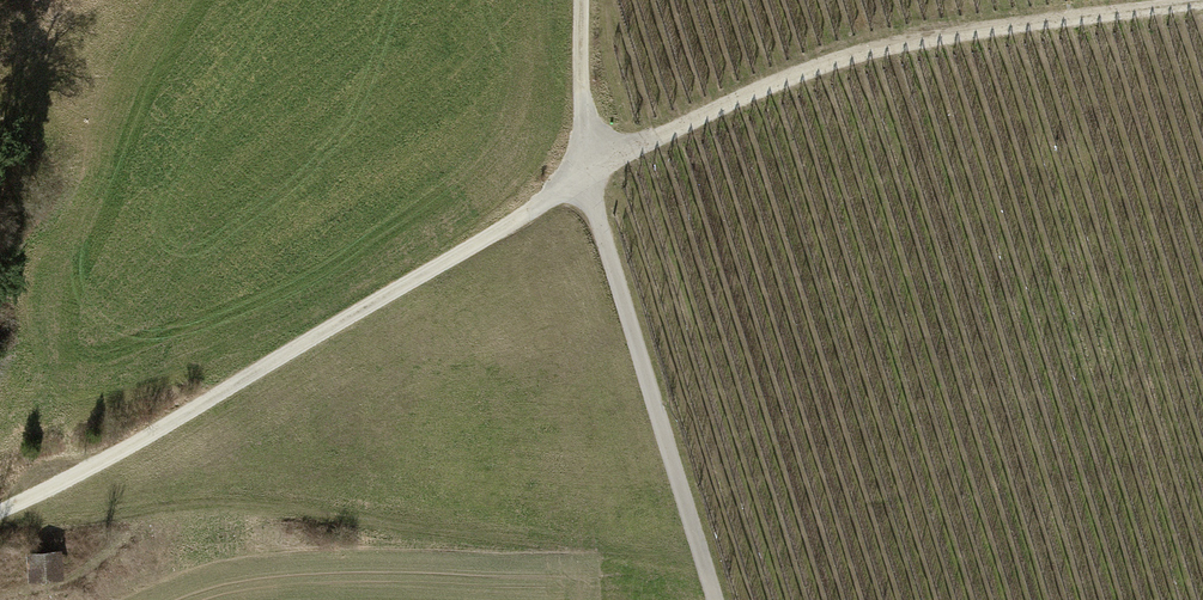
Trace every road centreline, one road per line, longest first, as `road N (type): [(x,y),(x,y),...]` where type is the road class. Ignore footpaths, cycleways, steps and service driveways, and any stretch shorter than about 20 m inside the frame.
road 1 (track): [(0,511),(56,487),(587,174)]
road 2 (track): [(587,174),(833,57),(1145,0)]
road 3 (track): [(587,174),(716,599)]
road 4 (track): [(587,174),(587,0)]

